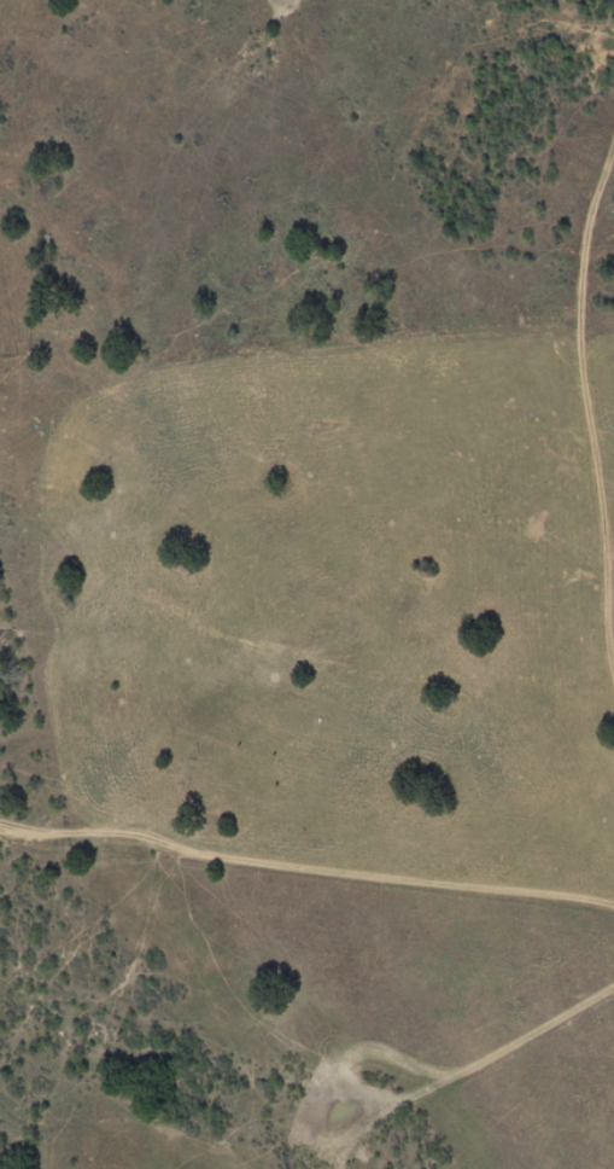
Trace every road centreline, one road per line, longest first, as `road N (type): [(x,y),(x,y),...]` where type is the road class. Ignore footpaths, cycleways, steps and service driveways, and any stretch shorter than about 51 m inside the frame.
road 1 (residential): [(613,936),(468,966),(98,943),(0,921)]
road 2 (residential): [(613,585),(604,546),(604,222),(613,196)]

